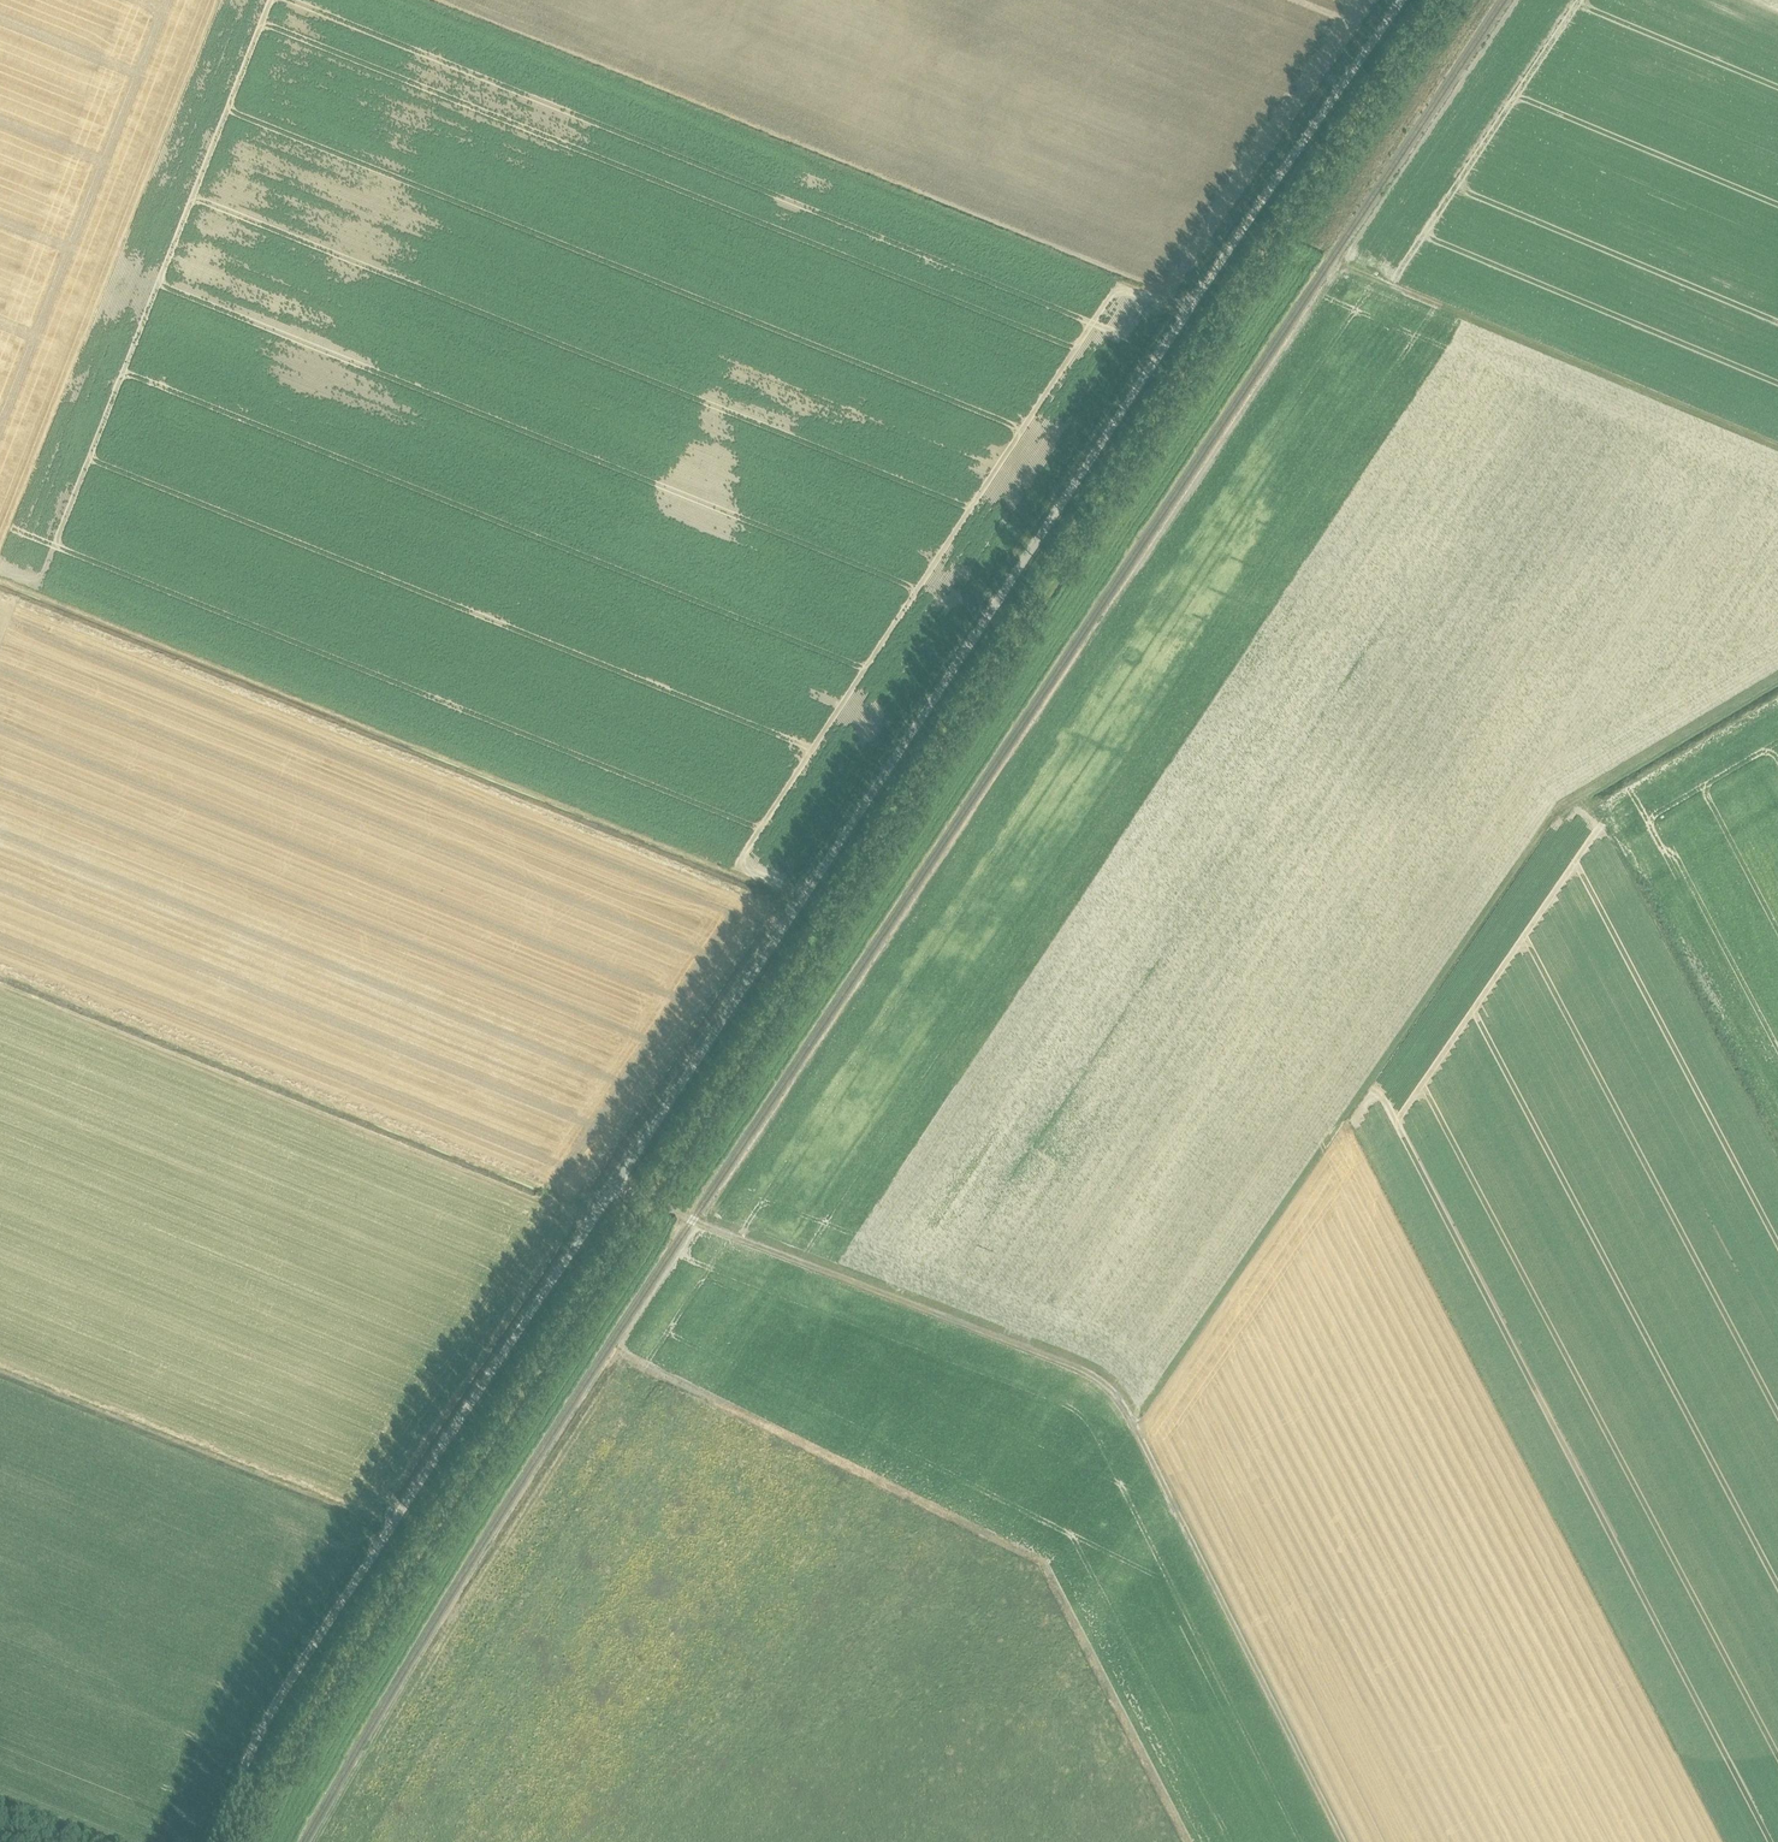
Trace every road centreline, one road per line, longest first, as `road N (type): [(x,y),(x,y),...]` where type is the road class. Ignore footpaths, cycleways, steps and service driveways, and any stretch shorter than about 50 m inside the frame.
road 1 (unclassified): [(204,1841),(282,1666),(922,731),(991,614),(1405,0)]
road 2 (track): [(615,1186),(1093,1375),(1112,1390),(1348,1841)]

